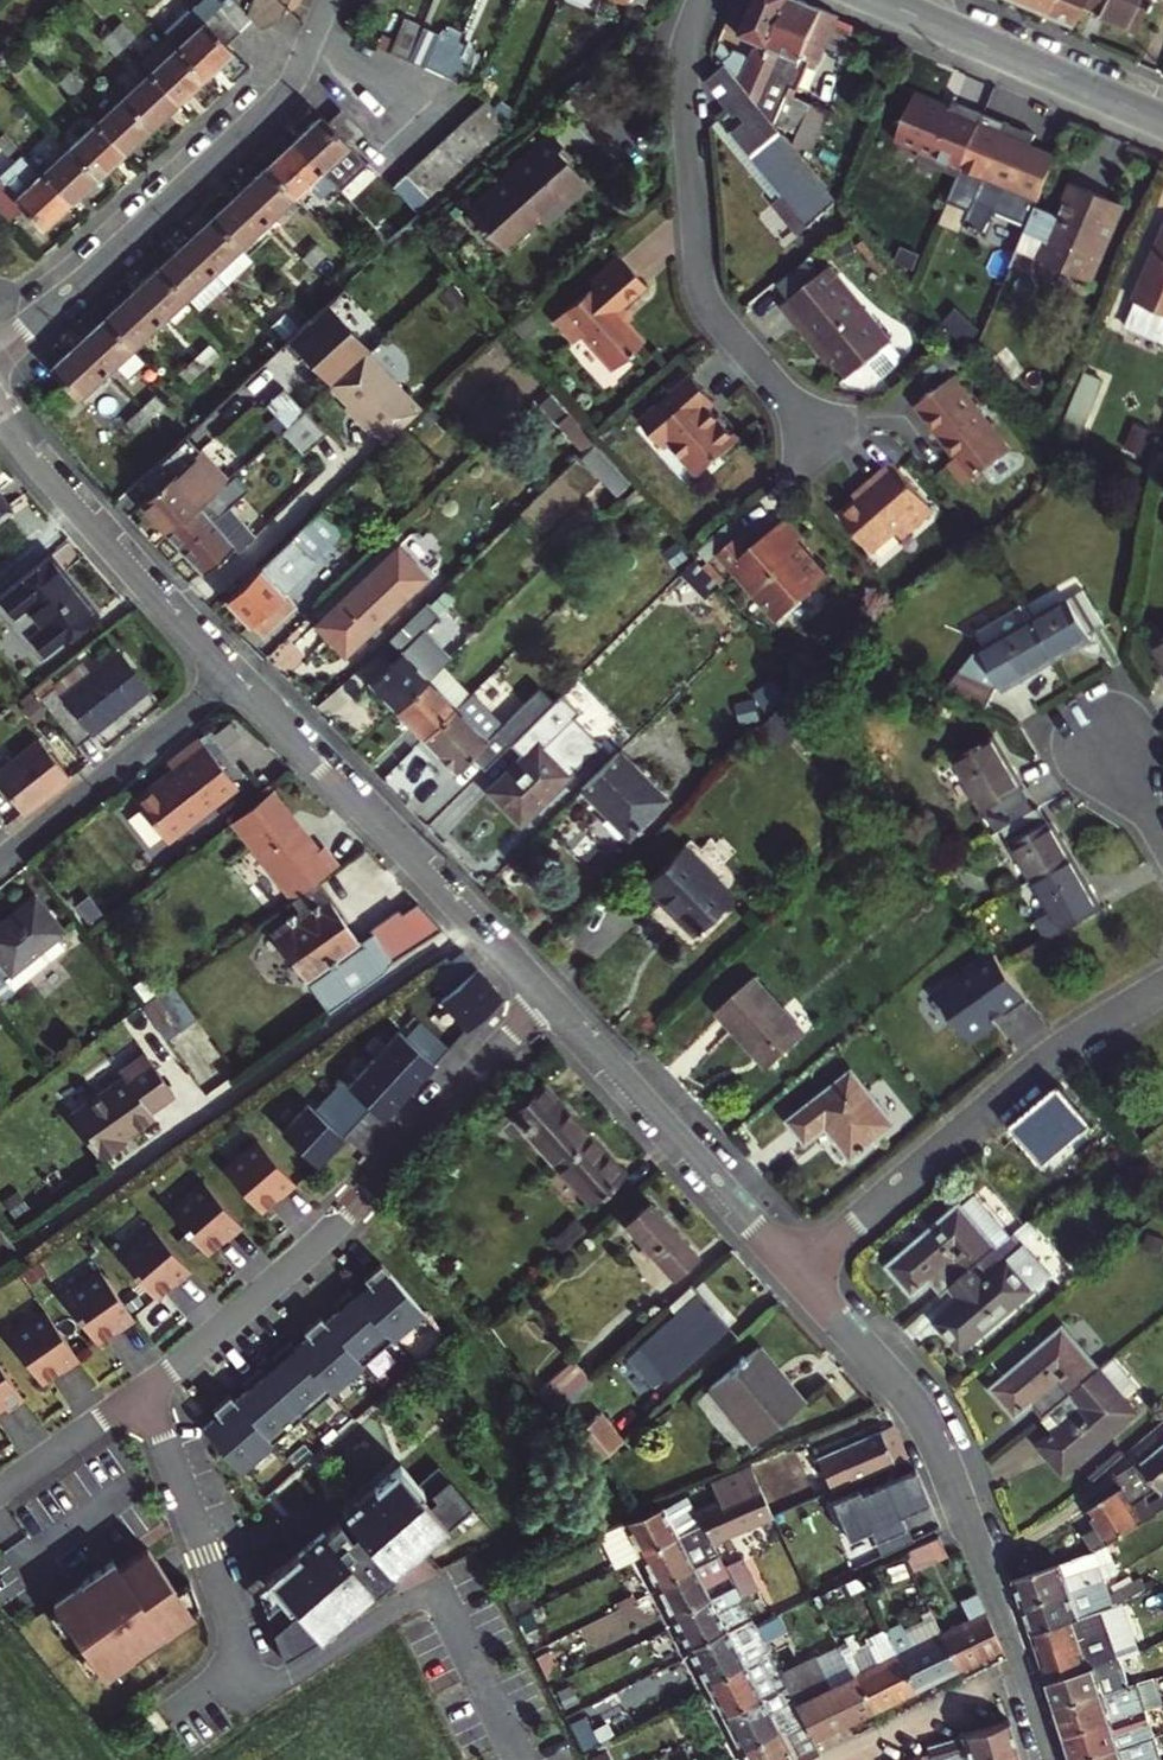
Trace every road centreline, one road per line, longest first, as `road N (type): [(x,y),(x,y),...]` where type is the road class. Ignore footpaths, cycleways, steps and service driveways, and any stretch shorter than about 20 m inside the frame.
road 1 (residential): [(0,409),(74,508),(227,677),(544,1001)]
road 2 (residential): [(142,1390),(332,1229),(544,1001)]
road 3 (residential): [(796,1271),(899,1387),(939,1455),(986,1567),(1050,1759)]
road 4 (residential): [(701,0),(684,60),(704,295),(729,334),(835,445)]
road 5 (residential): [(796,1271),(1034,1072),(1162,992)]
road 6 (residential): [(311,49),(273,106),(0,351)]
road 7 (residential): [(544,1001),(796,1271)]
road 8 (residential): [(142,1390),(255,1694)]
road 9 (tertiary): [(879,0),(1162,122)]
road 10 (residential): [(833,1759),(999,1673)]
road 11 (residential): [(0,1490),(142,1390)]
road 12 (residential): [(1162,842),(1100,731)]

